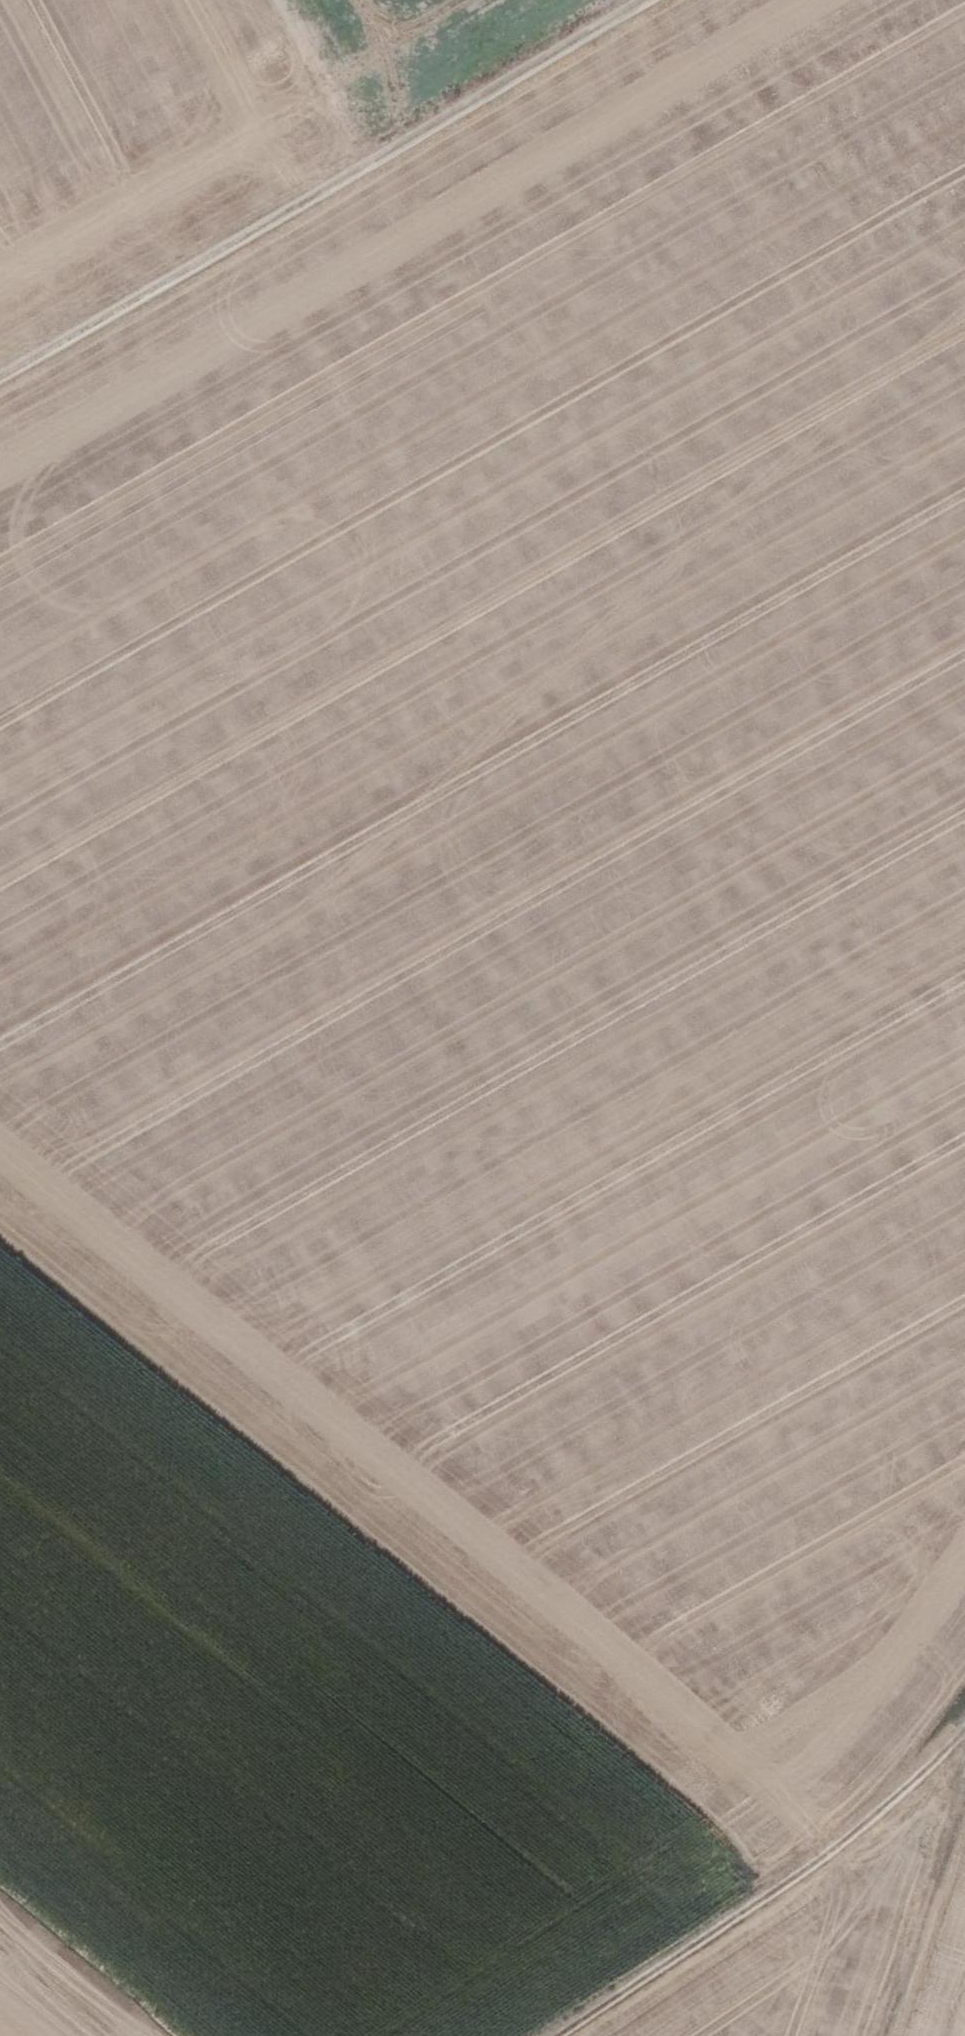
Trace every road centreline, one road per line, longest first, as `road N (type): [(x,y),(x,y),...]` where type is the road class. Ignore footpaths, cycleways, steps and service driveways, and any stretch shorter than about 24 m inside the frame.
road 1 (track): [(0,385),(699,0)]
road 2 (track): [(882,2035),(964,1773)]

